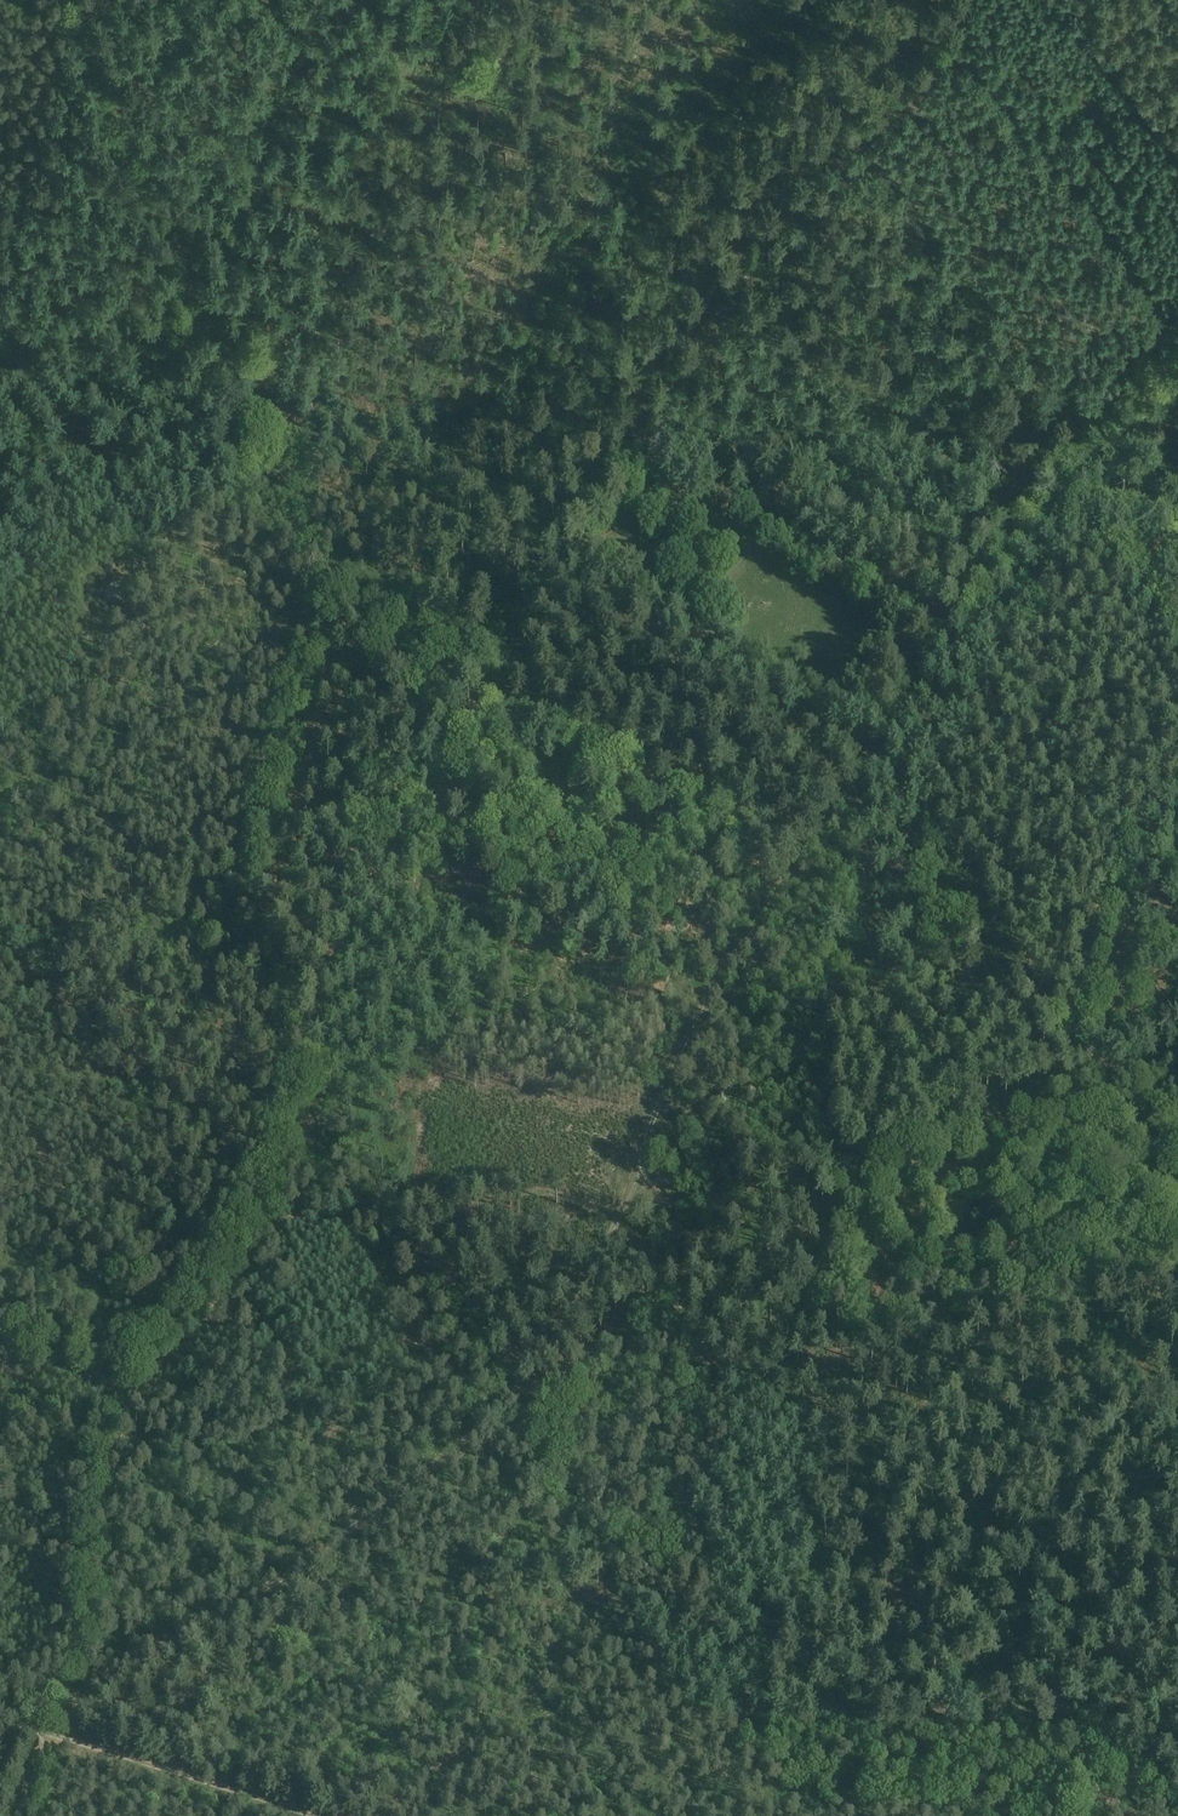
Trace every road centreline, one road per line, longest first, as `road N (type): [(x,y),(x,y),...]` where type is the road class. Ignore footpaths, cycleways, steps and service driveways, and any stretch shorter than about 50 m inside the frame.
road 1 (track): [(1177,326),(1050,480),(879,761),(719,954),(673,1044),(606,1253),(561,1323),(457,1443),(401,1489),(314,1543),(255,1599),(59,1712),(46,1728)]
road 2 (track): [(618,1221),(736,1157),(822,1165),(873,1157),(1177,1051)]
road 3 (track): [(0,314),(133,423),(0,587)]
road 4 (track): [(46,1728),(322,1815)]

